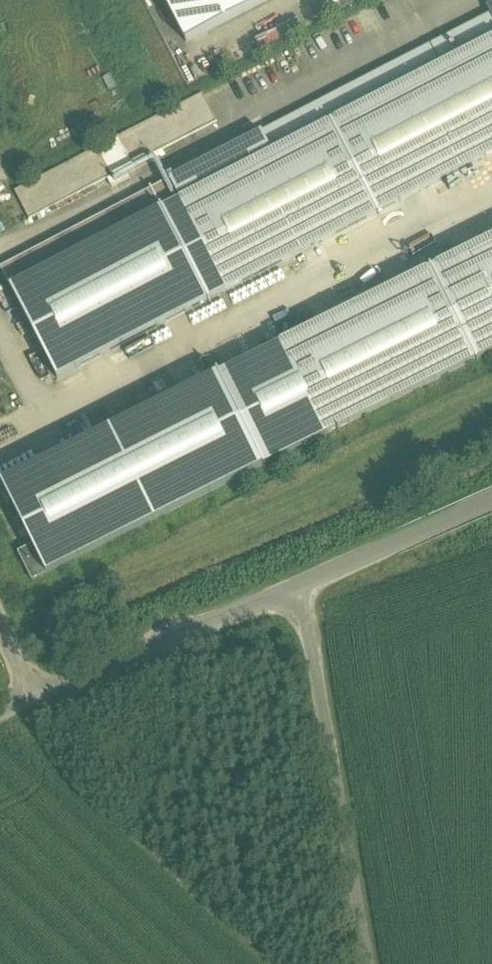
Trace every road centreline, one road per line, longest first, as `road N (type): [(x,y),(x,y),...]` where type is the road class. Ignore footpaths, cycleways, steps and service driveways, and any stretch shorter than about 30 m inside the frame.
road 1 (unclassified): [(390,963),(299,589)]
road 2 (unclassified): [(33,696),(299,589)]
road 3 (unclassified): [(299,589),(491,503)]

